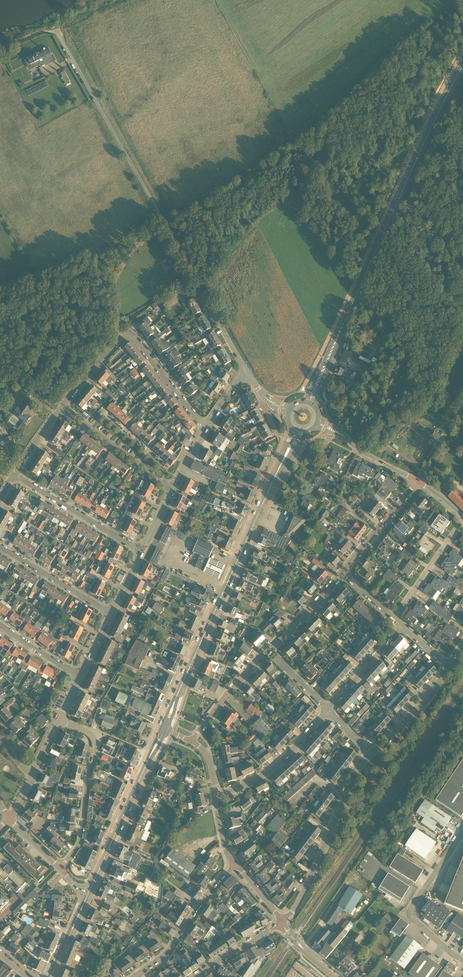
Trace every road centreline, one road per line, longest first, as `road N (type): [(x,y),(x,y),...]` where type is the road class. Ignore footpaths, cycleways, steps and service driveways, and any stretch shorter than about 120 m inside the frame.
road 1 (unclassified): [(249,374),(57,31)]
road 2 (secondary): [(309,403),(462,65)]
road 3 (residential): [(190,741),(417,481)]
road 4 (secondary): [(162,730),(297,432)]
road 5 (track): [(39,274),(112,247),(240,179)]
road 6 (residential): [(282,923),(370,753)]
road 7 (residential): [(61,870),(80,841),(96,740),(58,721)]
road 8 (secondary): [(89,892),(162,730)]
road 9 (track): [(453,425),(354,283)]
road 10 (residential): [(462,960),(411,913),(462,835)]
road 11 (residential): [(134,976),(166,955),(232,865)]
road 12 (residential): [(215,797),(269,771),(327,709)]
road 13 (residential): [(138,547),(14,475)]
road 14 (residential): [(173,489),(61,407)]
road 15 (residential): [(111,614),(0,548)]
road 16 (residential): [(205,429),(132,335),(123,336)]

